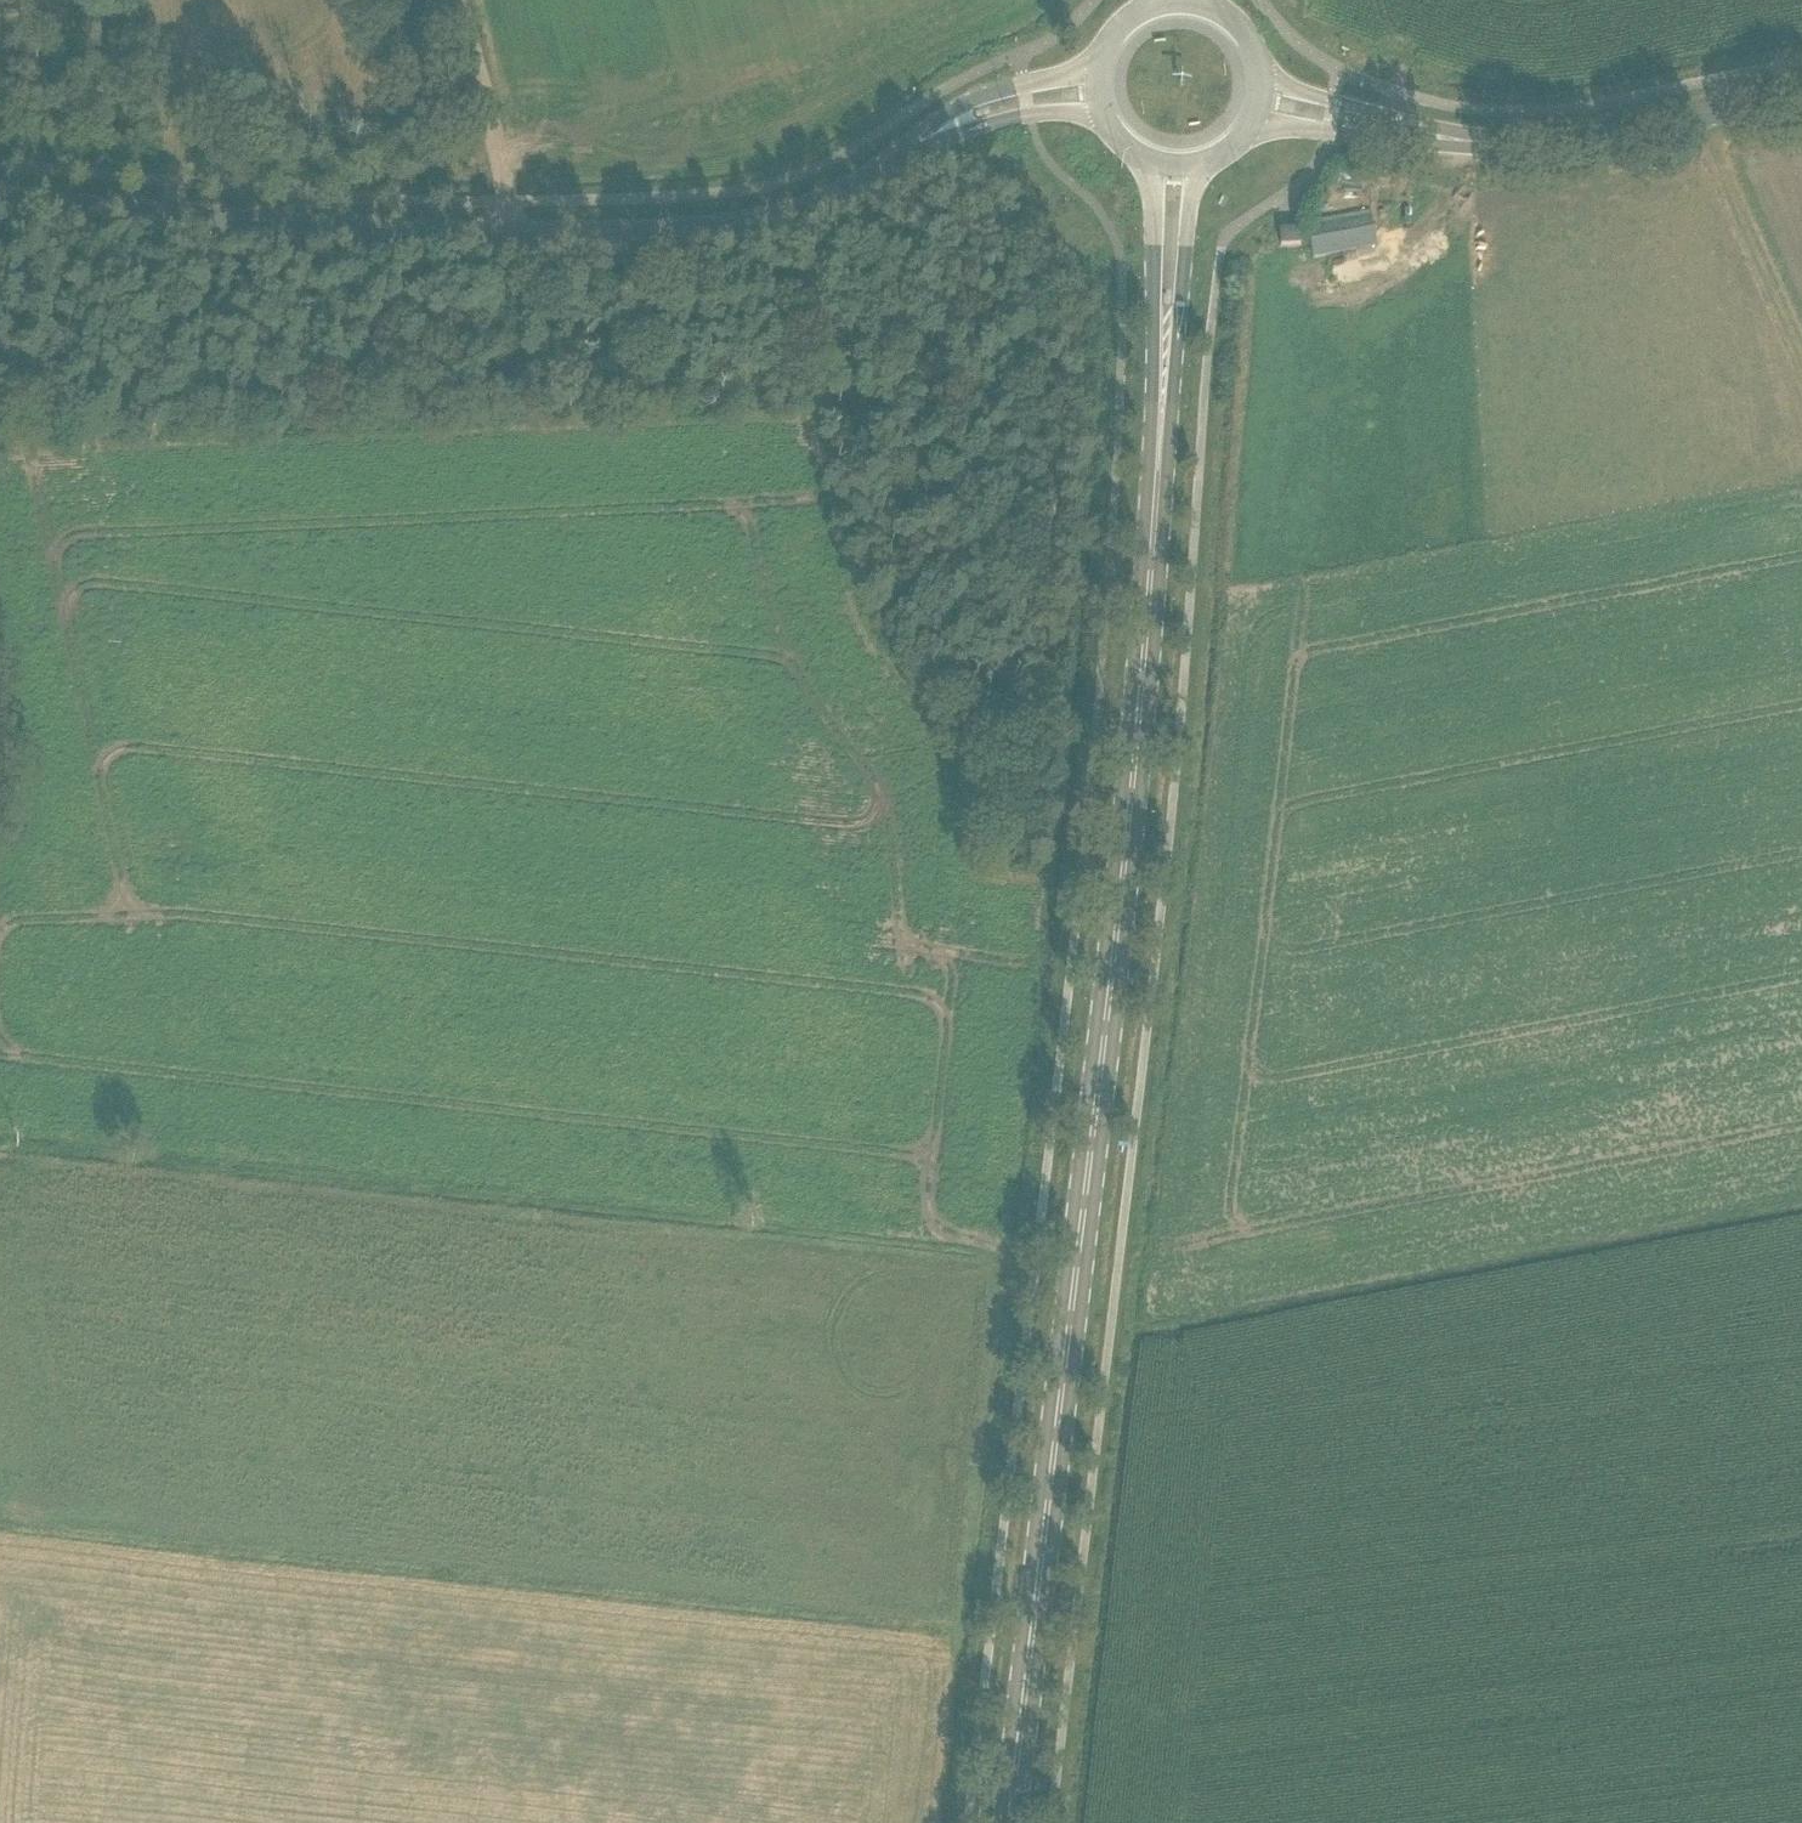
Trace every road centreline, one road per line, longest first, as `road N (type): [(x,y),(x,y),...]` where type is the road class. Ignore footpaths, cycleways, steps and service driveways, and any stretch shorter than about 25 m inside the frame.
road 1 (primary): [(1011,1822),(1103,1053),(1161,429)]
road 2 (tertiary): [(0,200),(406,238),(632,236),(826,197),(935,136)]
road 3 (tertiary): [(1413,135),(1576,140),(1801,96)]
road 4 (primary): [(1161,429),(1177,366),(1201,165)]
road 5 (primary): [(1151,164),(1161,429)]
road 6 (track): [(507,202),(453,0)]
road 7 (tertiary): [(1099,65),(1065,67),(998,91),(935,136)]
road 8 (tertiary): [(935,136),(1101,115)]
road 9 (tertiary): [(1248,129),(1413,135)]
road 10 (tertiary): [(1413,135),(1375,114),(1259,78)]

